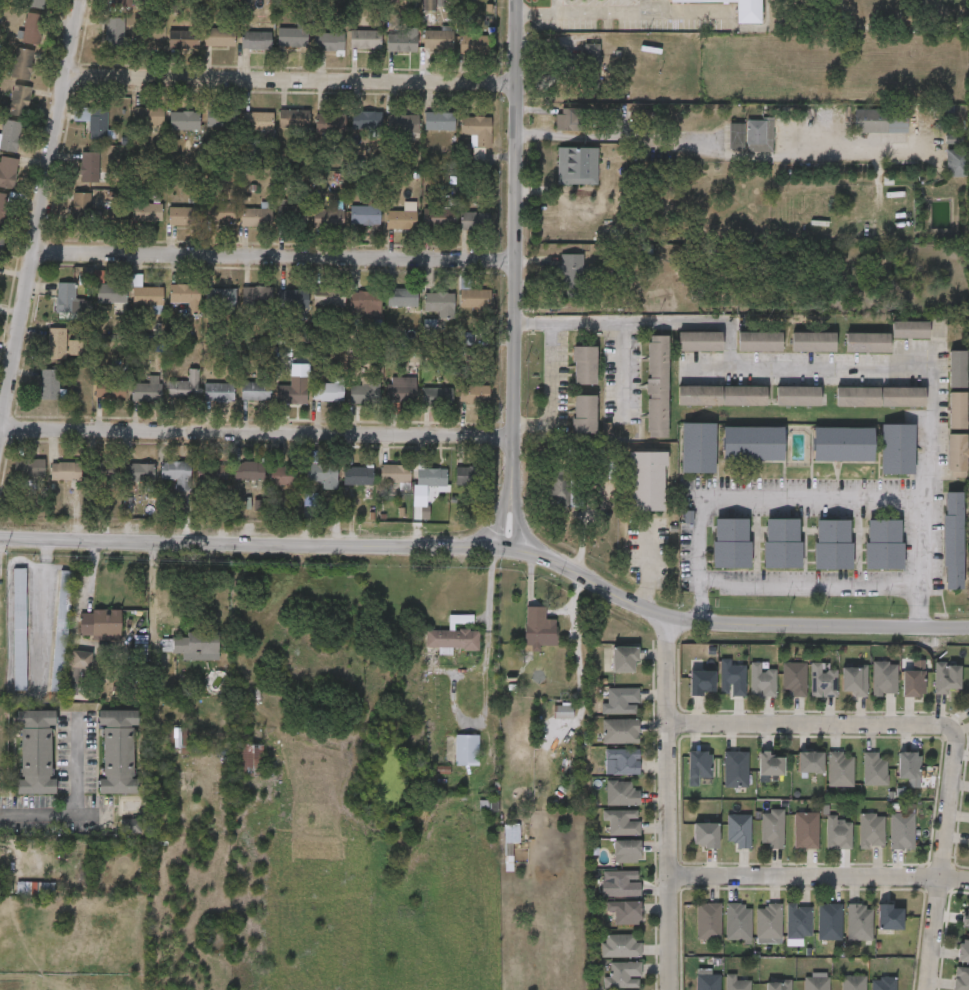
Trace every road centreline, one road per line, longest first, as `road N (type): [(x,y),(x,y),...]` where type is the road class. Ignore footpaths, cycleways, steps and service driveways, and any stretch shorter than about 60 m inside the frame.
road 1 (tertiary): [(0,543),(510,549),(629,606),(687,621),(968,626)]
road 2 (tertiary): [(518,0),(510,549)]
road 3 (residential): [(1,428),(515,437)]
road 4 (residential): [(919,626),(930,372),(686,368)]
road 5 (residential): [(34,249),(517,261)]
road 6 (residential): [(67,73),(517,85)]
road 7 (residential): [(82,0),(0,433)]
road 8 (residential): [(666,616),(671,989)]
road 9 (residential): [(924,499),(705,501),(700,622)]
road 10 (residential): [(968,879),(669,878)]
road 11 (residential): [(667,728),(930,723),(956,739)]
road 12 (residential): [(956,739),(924,989)]

